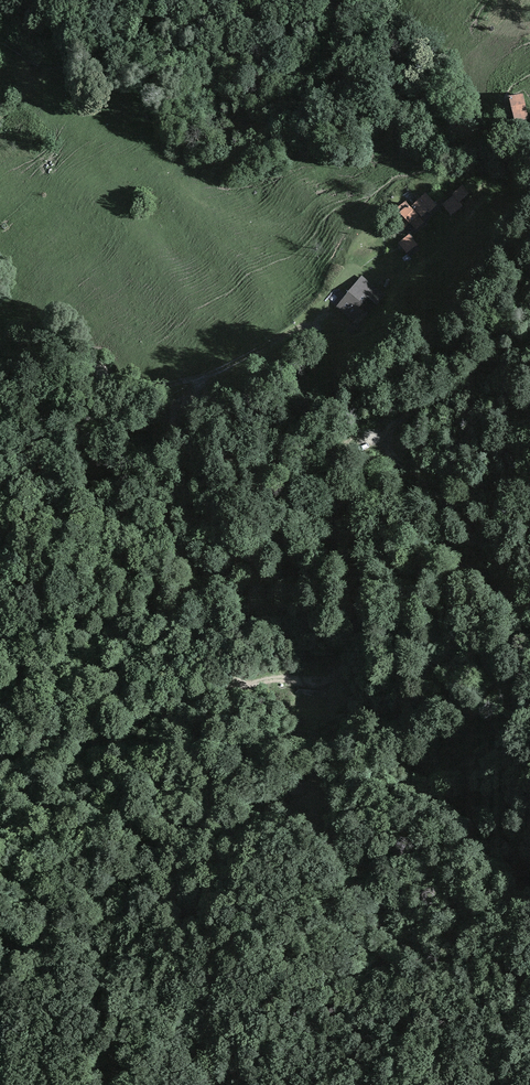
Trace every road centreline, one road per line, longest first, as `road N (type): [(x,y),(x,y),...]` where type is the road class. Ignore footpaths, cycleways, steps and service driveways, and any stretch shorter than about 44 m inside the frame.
road 1 (track): [(529,341),(452,398),(385,430),(386,448),(444,495),(449,528),(435,554),(358,599),(342,669),(234,689),(103,745),(63,741),(0,758)]
road 2 (track): [(0,412),(36,415),(90,371),(101,377),(97,418),(110,419),(153,388),(283,335)]
road 3 (track): [(444,495),(470,511),(498,578),(431,646),(464,699),(470,801)]
road 4 (track): [(0,39),(47,66),(100,58),(208,0)]

